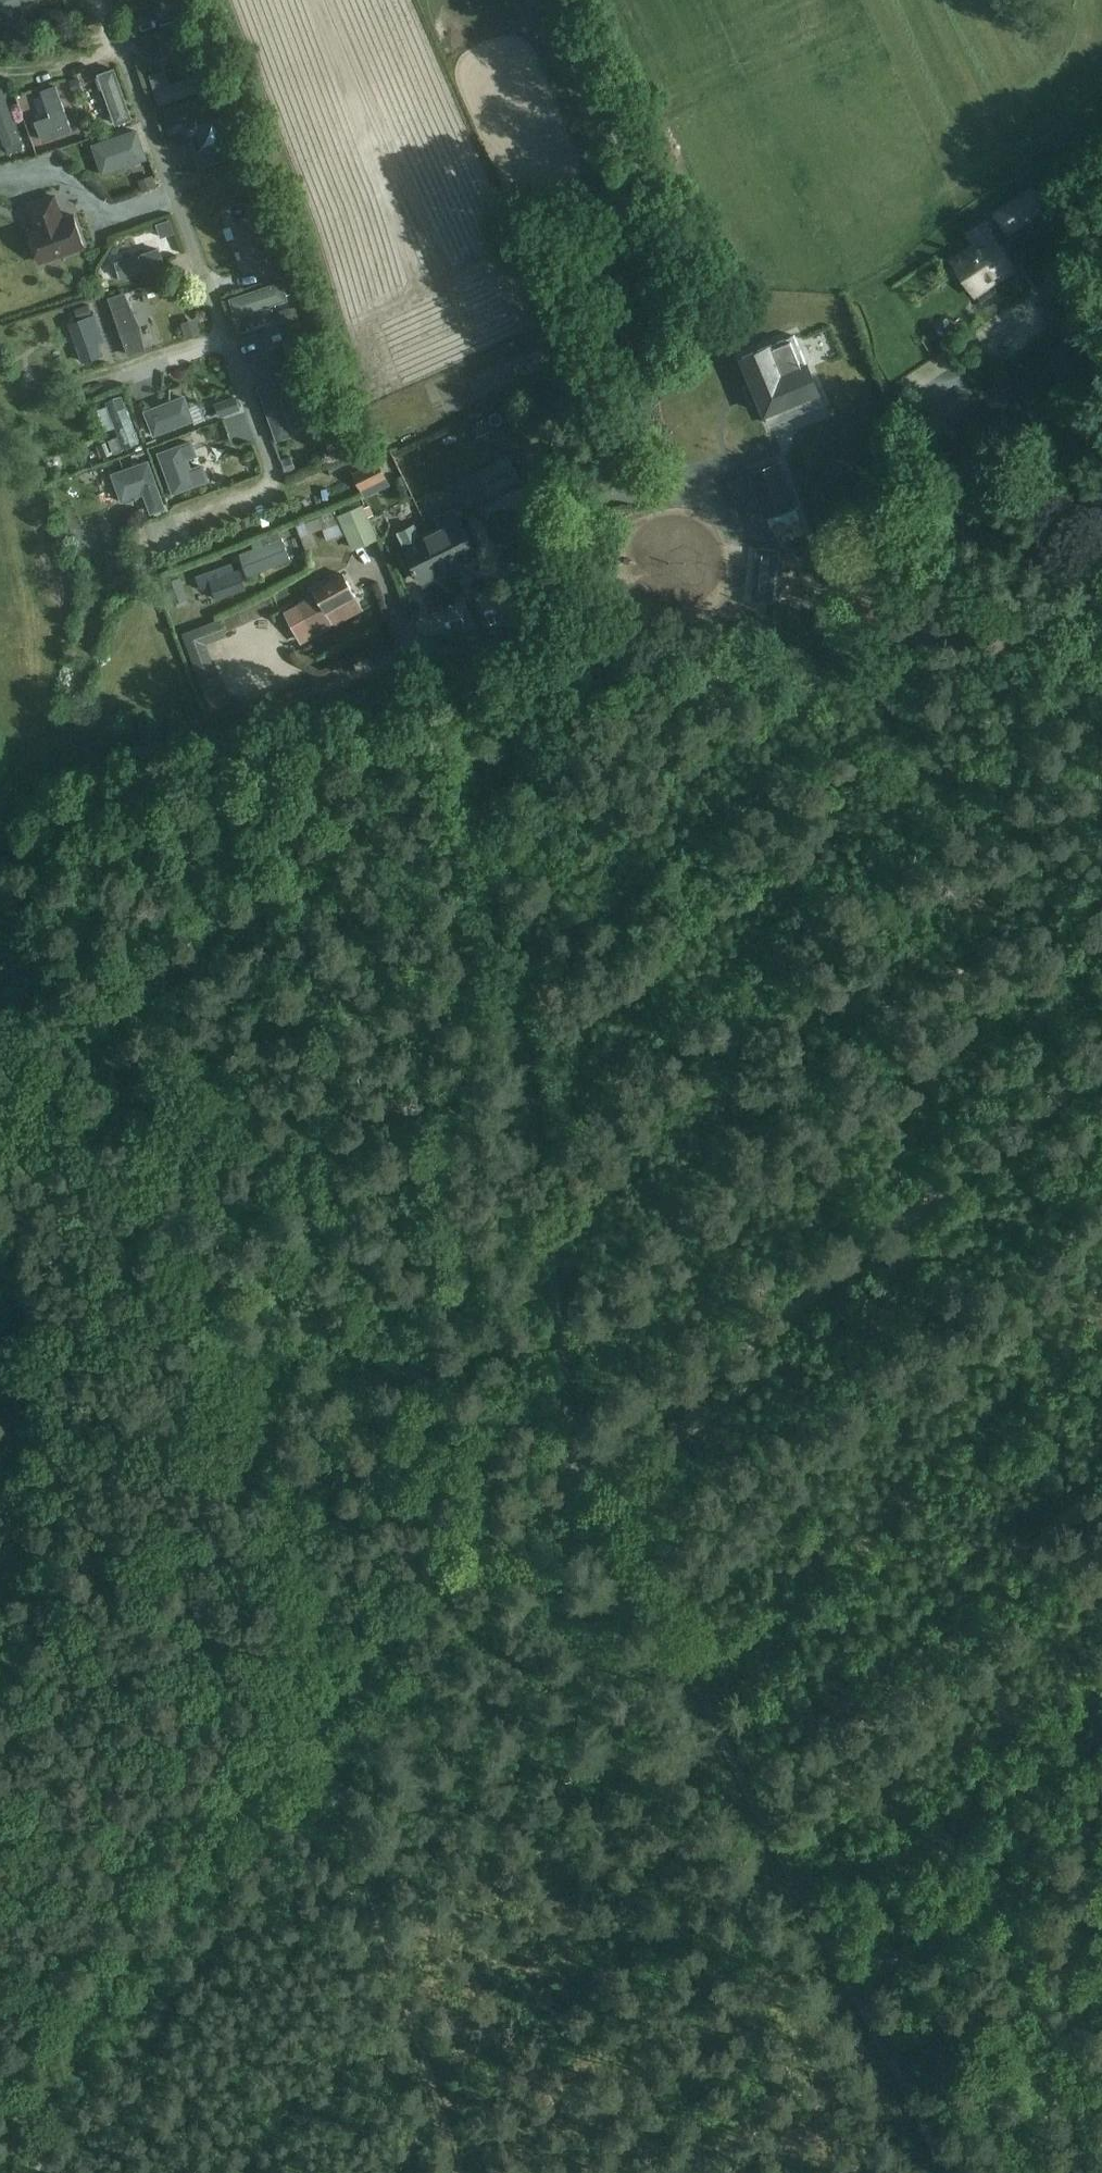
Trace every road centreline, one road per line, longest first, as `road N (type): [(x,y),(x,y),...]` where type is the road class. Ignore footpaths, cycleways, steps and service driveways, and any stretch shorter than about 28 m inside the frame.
road 1 (track): [(412,641),(43,803),(20,822),(20,857),(49,946),(113,1069),(459,2172)]
road 2 (track): [(0,2148),(129,1935),(286,1727),(578,1469)]
road 3 (track): [(578,1469),(509,971),(502,845),(556,625)]
road 4 (unclassified): [(412,641),(522,641),(556,625),(669,292),(650,200),(564,0)]
road 5 (track): [(1101,252),(896,389),(876,448),(863,567),(829,610),(787,626),(747,627),(571,574)]
road 6 (track): [(578,1469),(1101,1064)]
road 7 (track): [(849,1984),(578,1469)]
road 8 (residential): [(106,0),(276,475)]
road 9 (track): [(1101,1021),(829,610)]
road 10 (track): [(849,1984),(1101,1858)]
road 11 (track): [(947,2172),(849,1984)]

